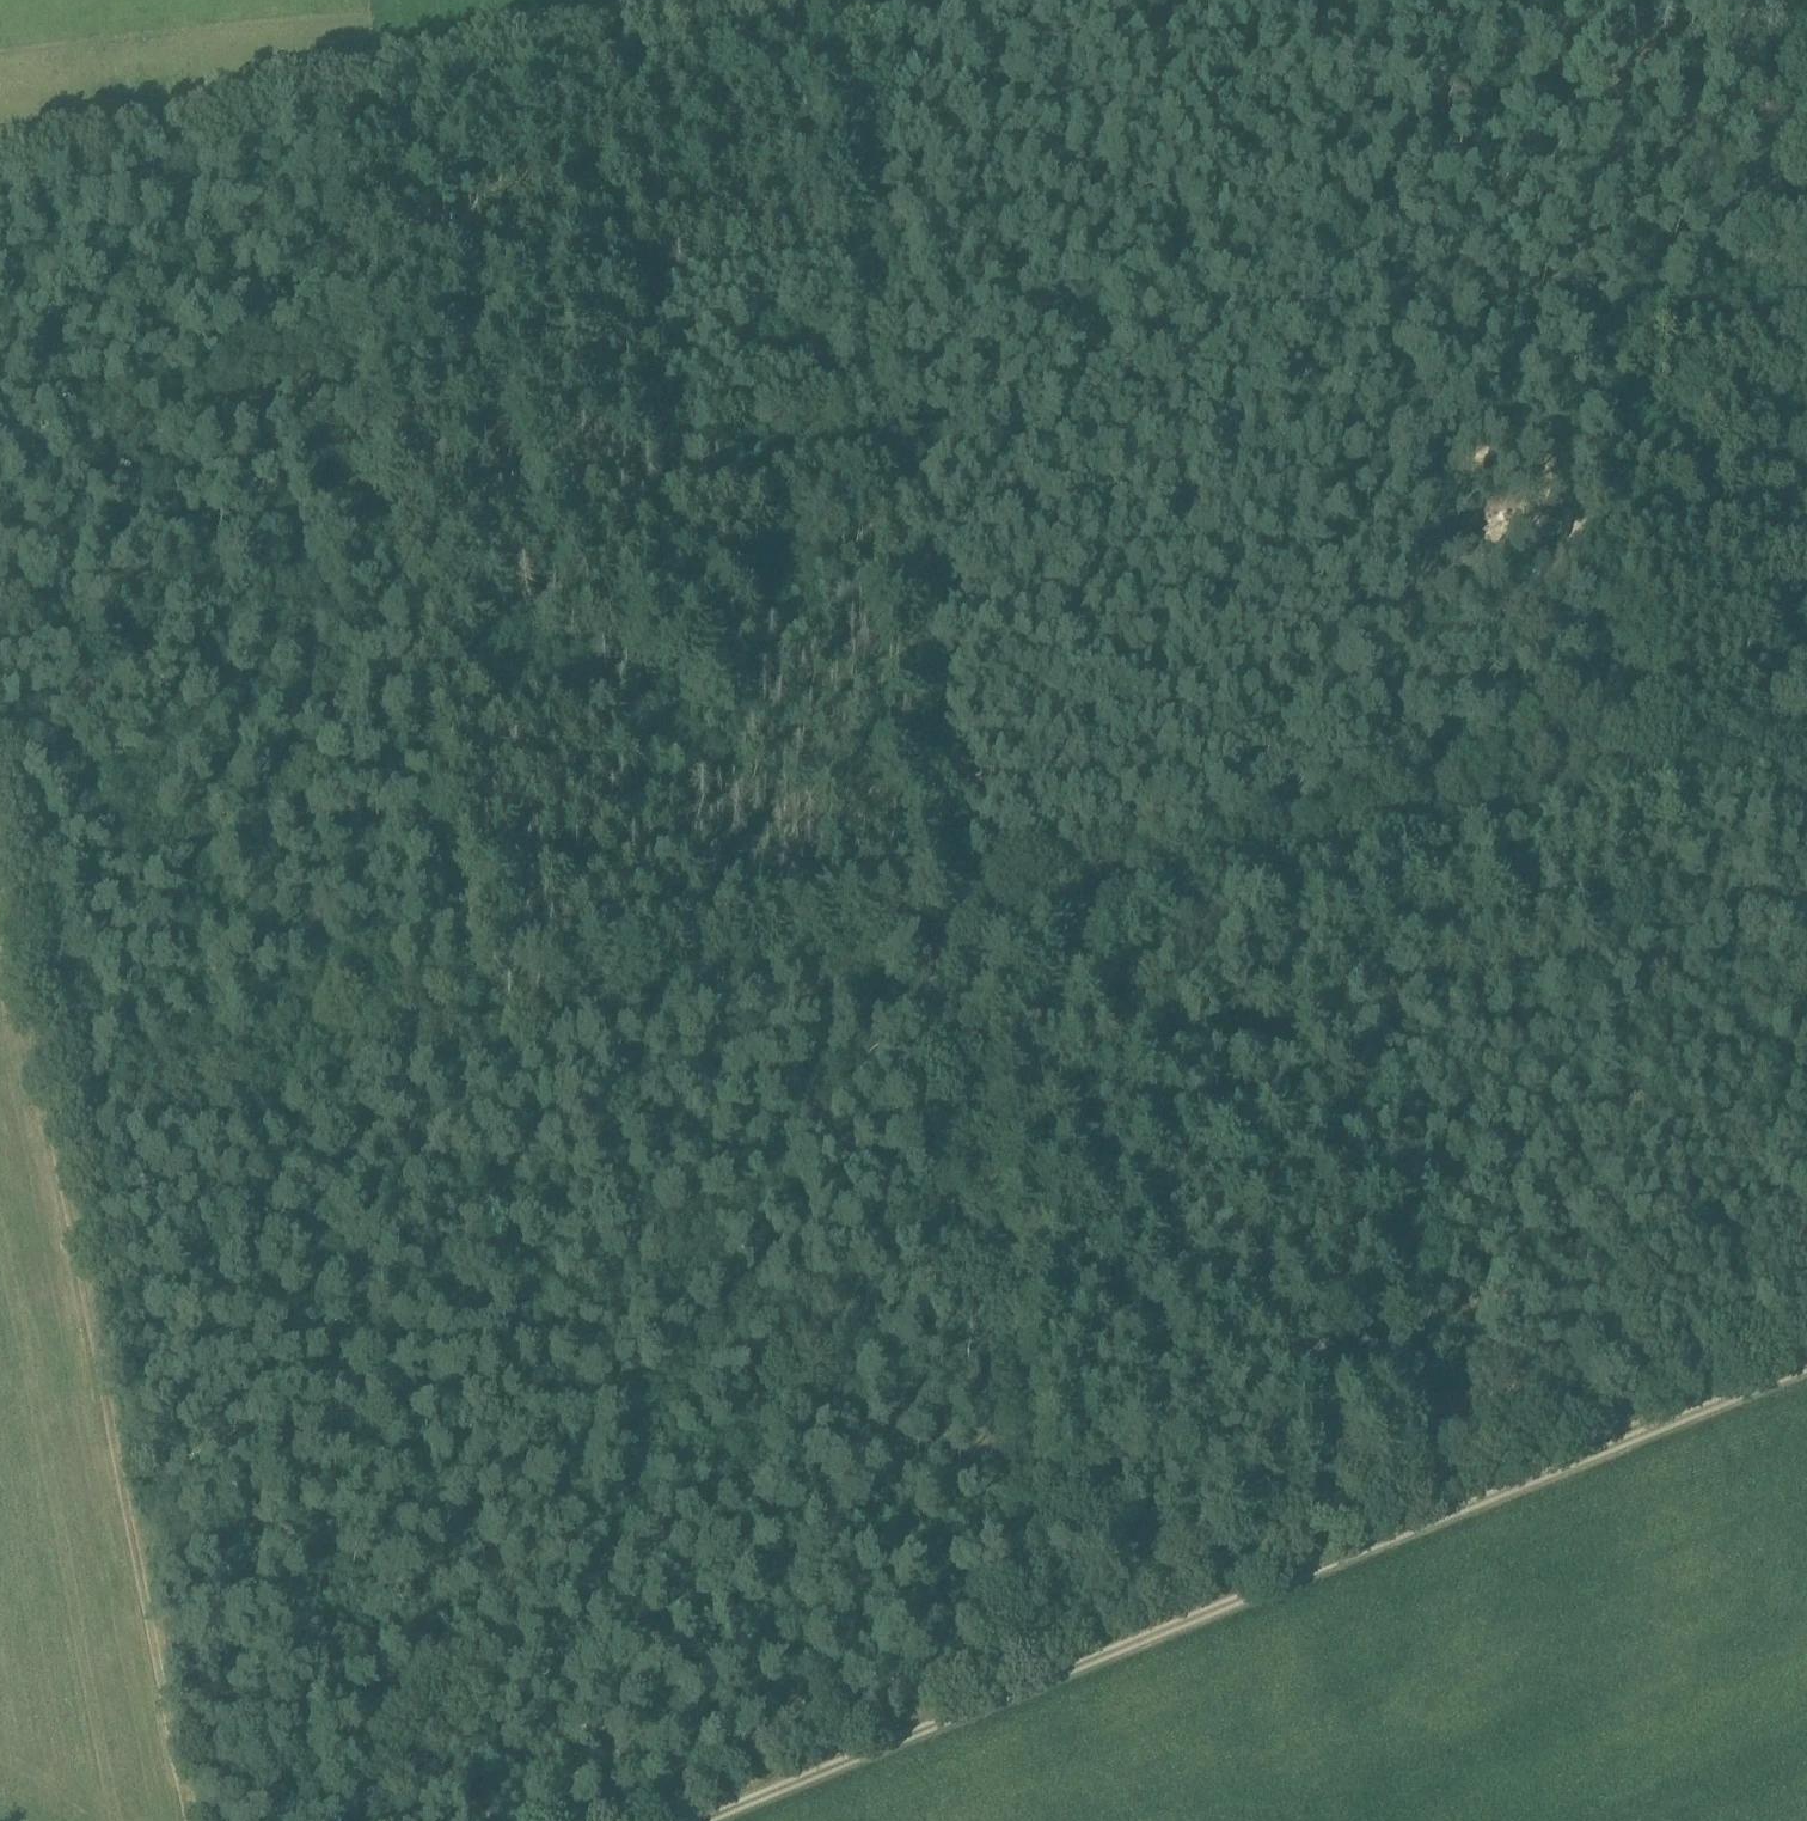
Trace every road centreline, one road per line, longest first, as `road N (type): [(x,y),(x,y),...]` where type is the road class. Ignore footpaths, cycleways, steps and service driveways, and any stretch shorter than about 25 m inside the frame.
road 1 (track): [(92,1111),(1806,731)]
road 2 (track): [(828,32),(1045,1668)]
road 3 (track): [(388,498),(620,1820)]
road 4 (track): [(687,1820),(1045,1668),(1806,1364)]

